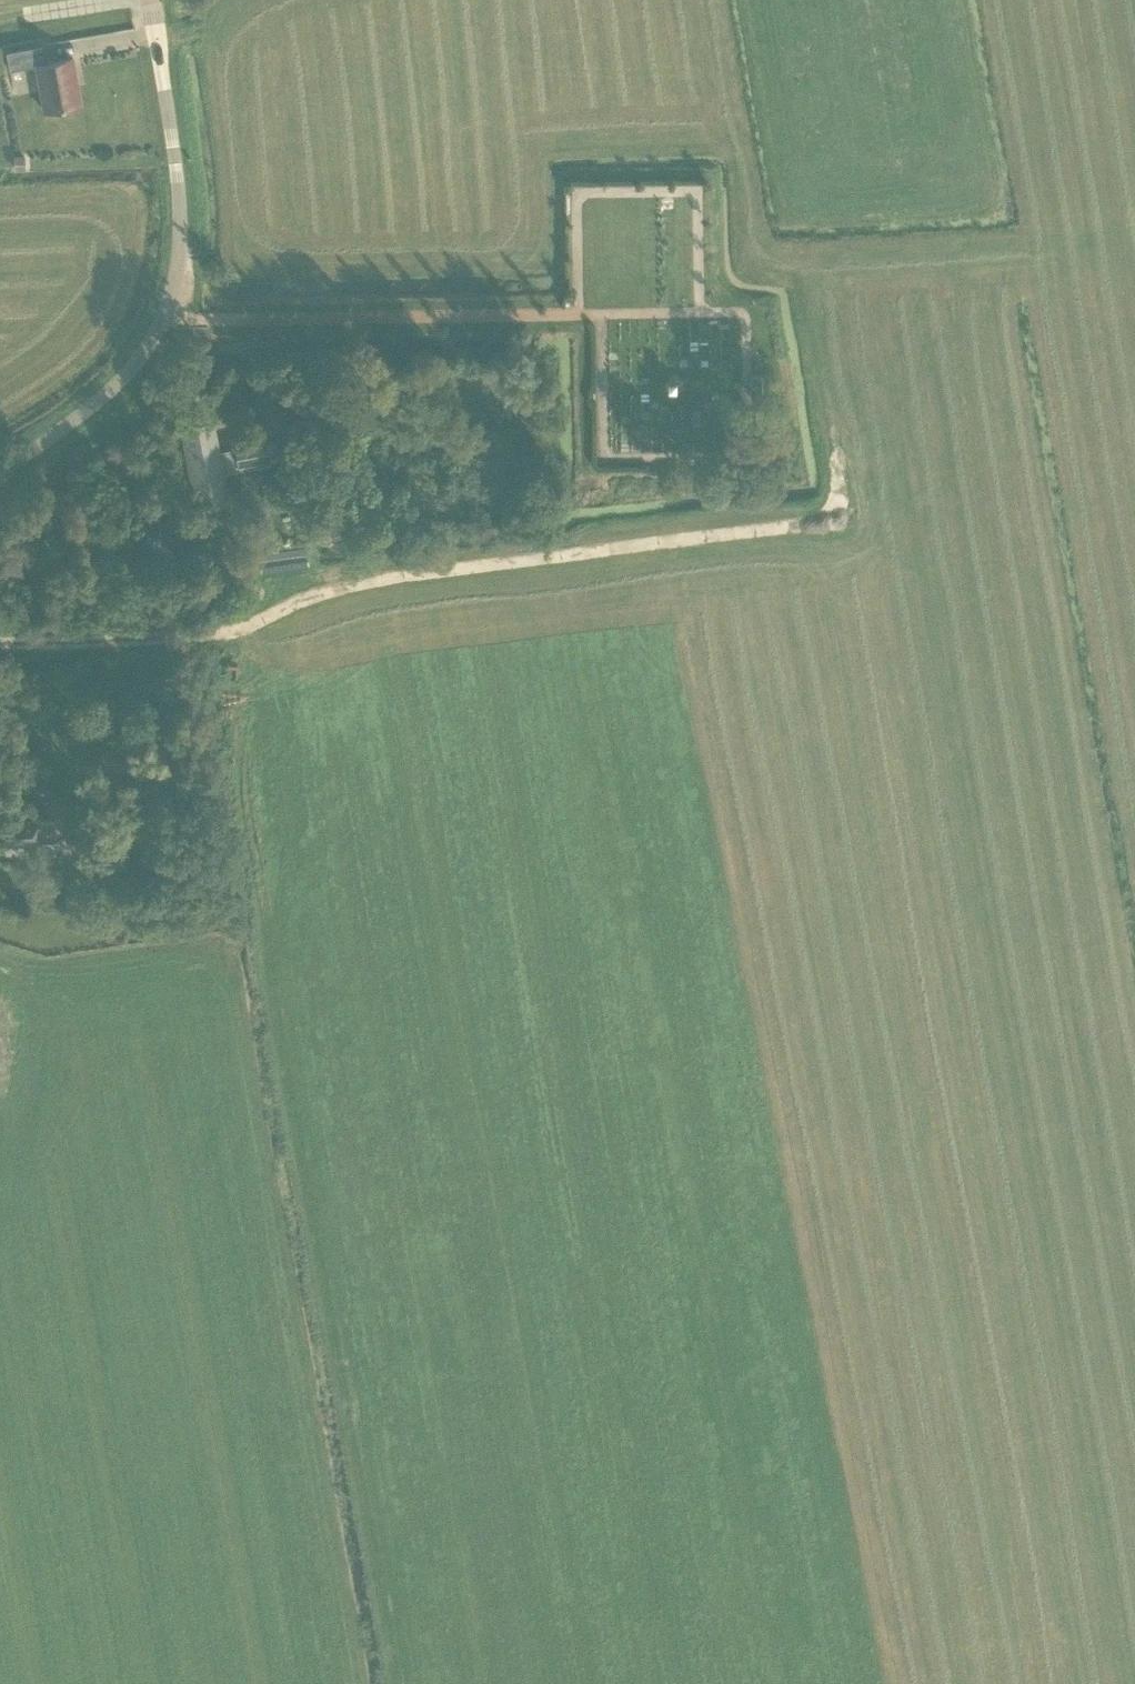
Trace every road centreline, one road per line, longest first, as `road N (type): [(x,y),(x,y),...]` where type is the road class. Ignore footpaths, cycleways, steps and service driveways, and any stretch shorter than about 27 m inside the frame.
road 1 (unclassified): [(0,475),(119,381),(163,313),(180,208),(149,0)]

